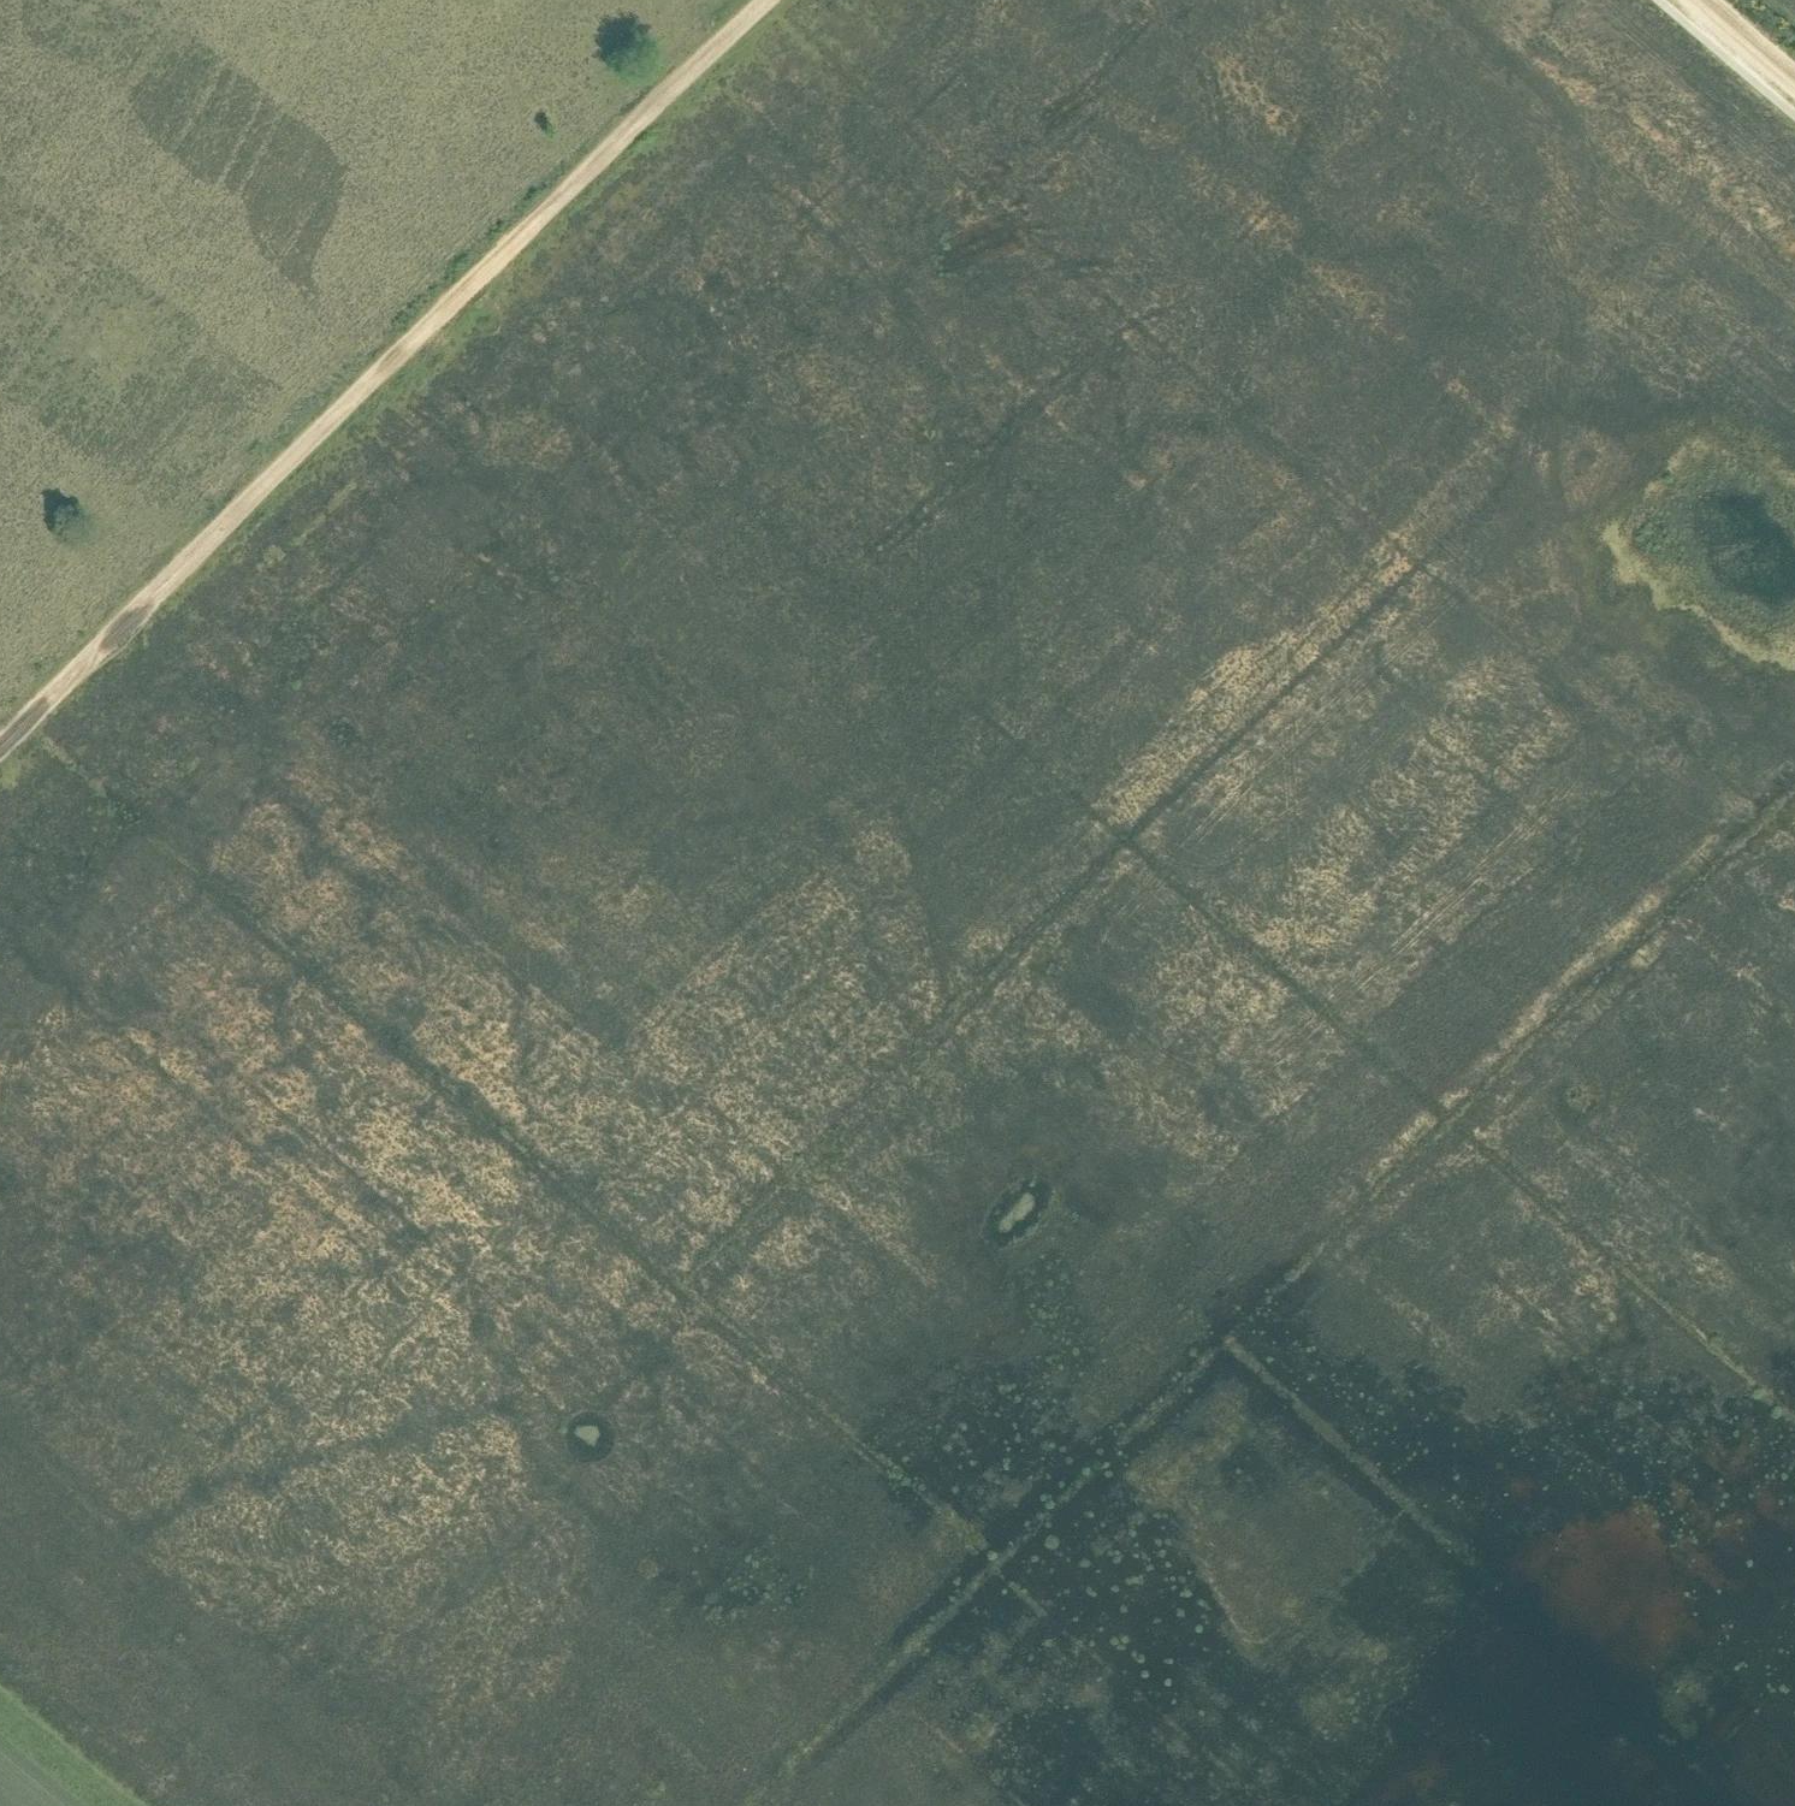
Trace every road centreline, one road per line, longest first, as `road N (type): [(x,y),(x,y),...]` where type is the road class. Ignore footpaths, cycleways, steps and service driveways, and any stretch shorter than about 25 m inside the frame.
road 1 (track): [(0,756),(786,0)]
road 2 (track): [(1794,84),(1695,0)]

